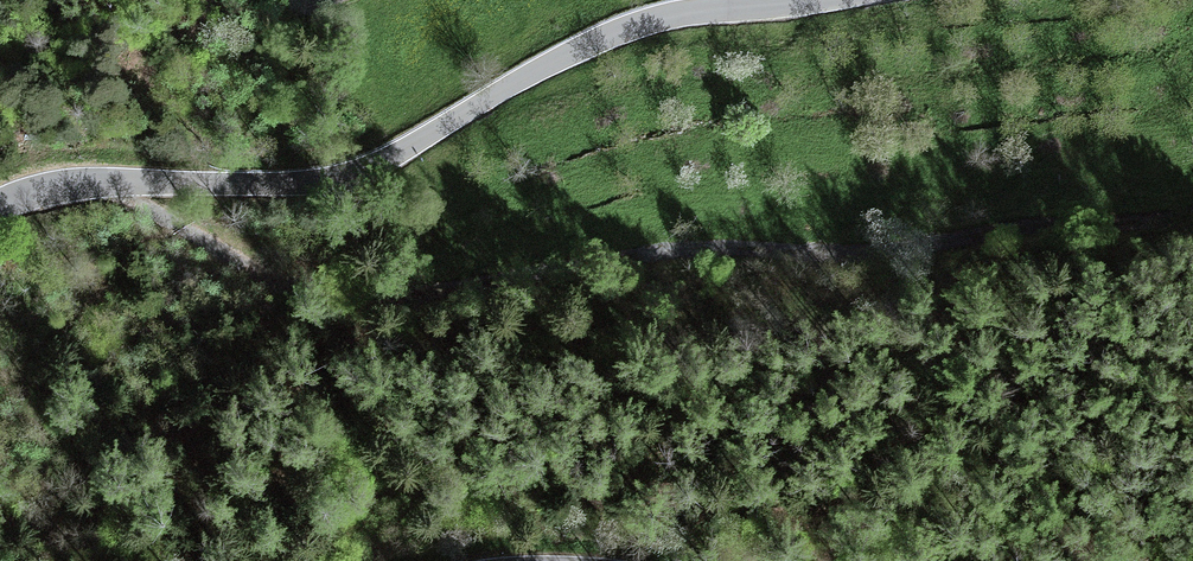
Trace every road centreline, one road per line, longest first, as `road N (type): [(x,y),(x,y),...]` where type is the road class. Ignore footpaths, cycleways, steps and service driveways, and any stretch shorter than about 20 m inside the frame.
road 1 (track): [(137,179),(147,207),(256,271),(355,295),(443,289),(675,246),(873,252),(1028,223),(1192,211)]
road 2 (tertiary): [(832,0),(702,11),(637,26),(524,78),(384,158),(336,175),(293,182),(82,179),(0,199)]

